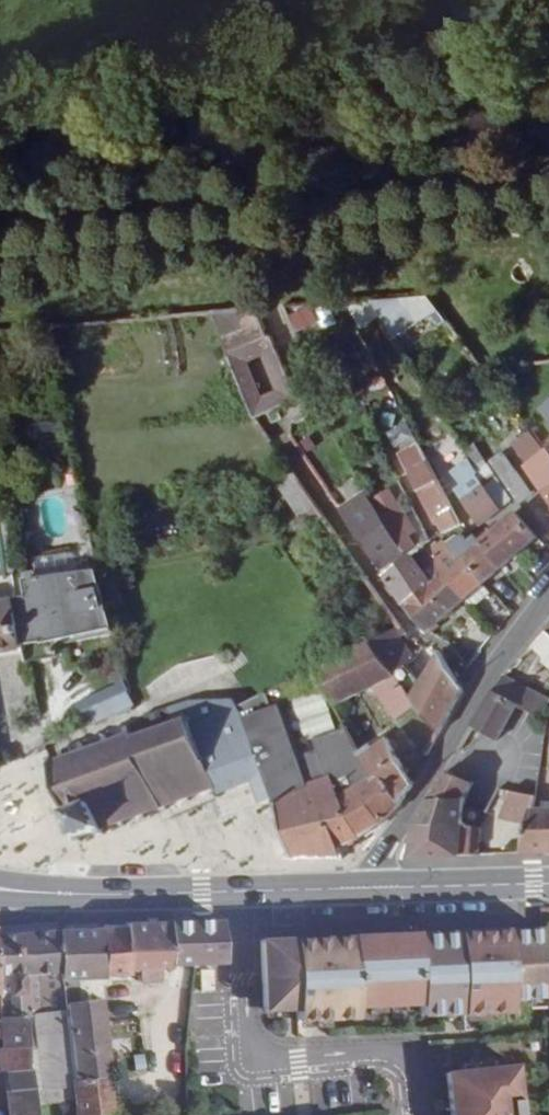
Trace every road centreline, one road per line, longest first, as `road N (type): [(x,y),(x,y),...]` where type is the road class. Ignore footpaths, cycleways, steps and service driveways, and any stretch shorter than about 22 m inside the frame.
road 1 (secondary): [(369,888),(94,896),(0,890)]
road 2 (residential): [(548,600),(476,698),(369,888)]
road 3 (secondary): [(369,888),(548,884)]

